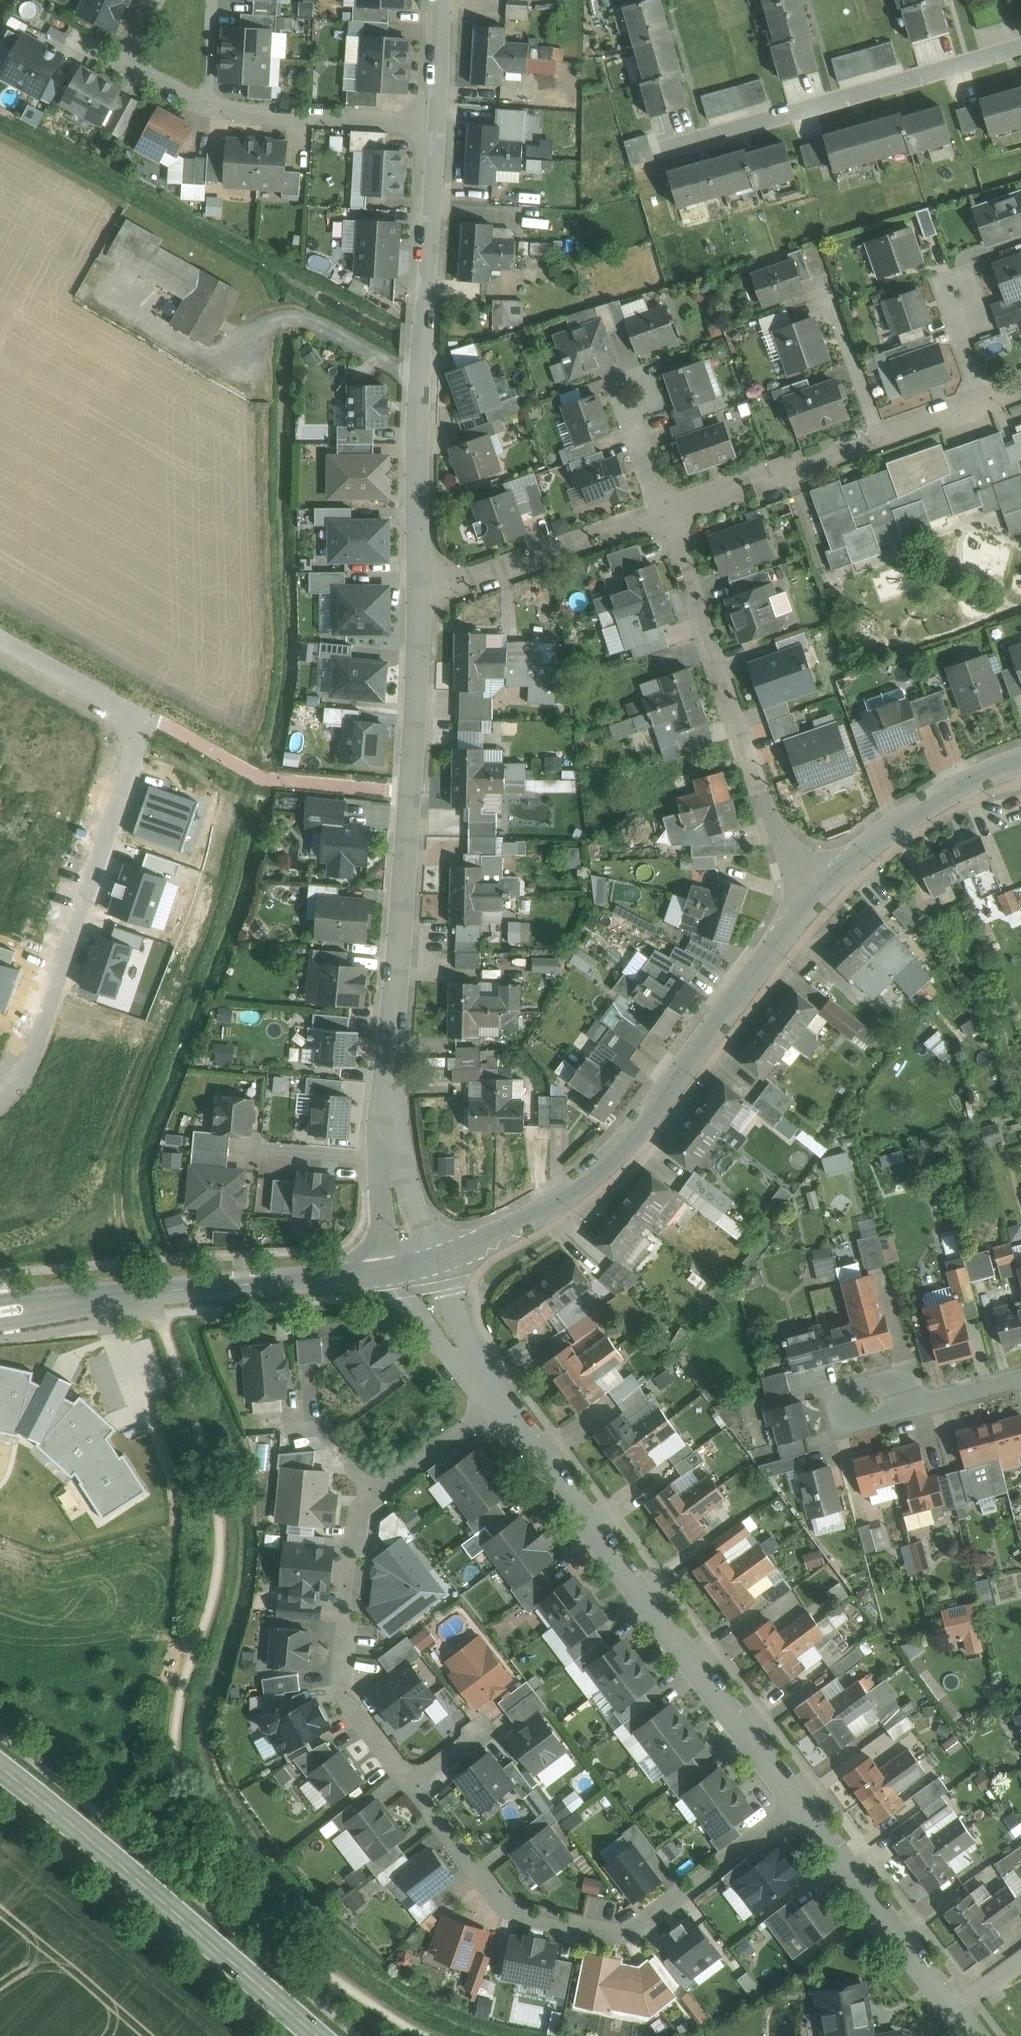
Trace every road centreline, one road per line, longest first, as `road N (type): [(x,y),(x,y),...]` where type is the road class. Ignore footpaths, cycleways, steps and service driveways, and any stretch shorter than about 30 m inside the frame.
road 1 (residential): [(801,1802),(633,1930),(621,1934),(515,1913),(349,1700),(340,1678),(356,1516),(368,1499),(504,1407)]
road 2 (residential): [(420,589),(394,1153)]
road 3 (residential): [(0,1093),(29,1052),(137,714),(0,642)]
road 4 (unclassified): [(801,1802),(504,1407)]
road 5 (residential): [(438,123),(421,378),(420,589)]
road 6 (tertiary): [(513,1224),(568,1193),(623,1147),(803,916)]
road 7 (residential): [(667,512),(803,916)]
road 8 (secondary): [(318,2035),(0,1766)]
road 9 (residential): [(663,144),(1020,43)]
road 10 (residential): [(983,398),(667,512)]
road 11 (residential): [(127,66),(240,113),(438,123)]
road 12 (tertiary): [(803,916),(875,842),(951,792),(1020,761)]
road 13 (residential): [(667,512),(475,578),(420,589)]
road 14 (unclassified): [(959,2006),(801,1802)]
road 15 (tertiary): [(103,1296),(324,1276)]
road 16 (residential): [(914,1404),(847,1422),(838,1391),(906,1372)]
road 17 (residential): [(442,0),(438,123)]

